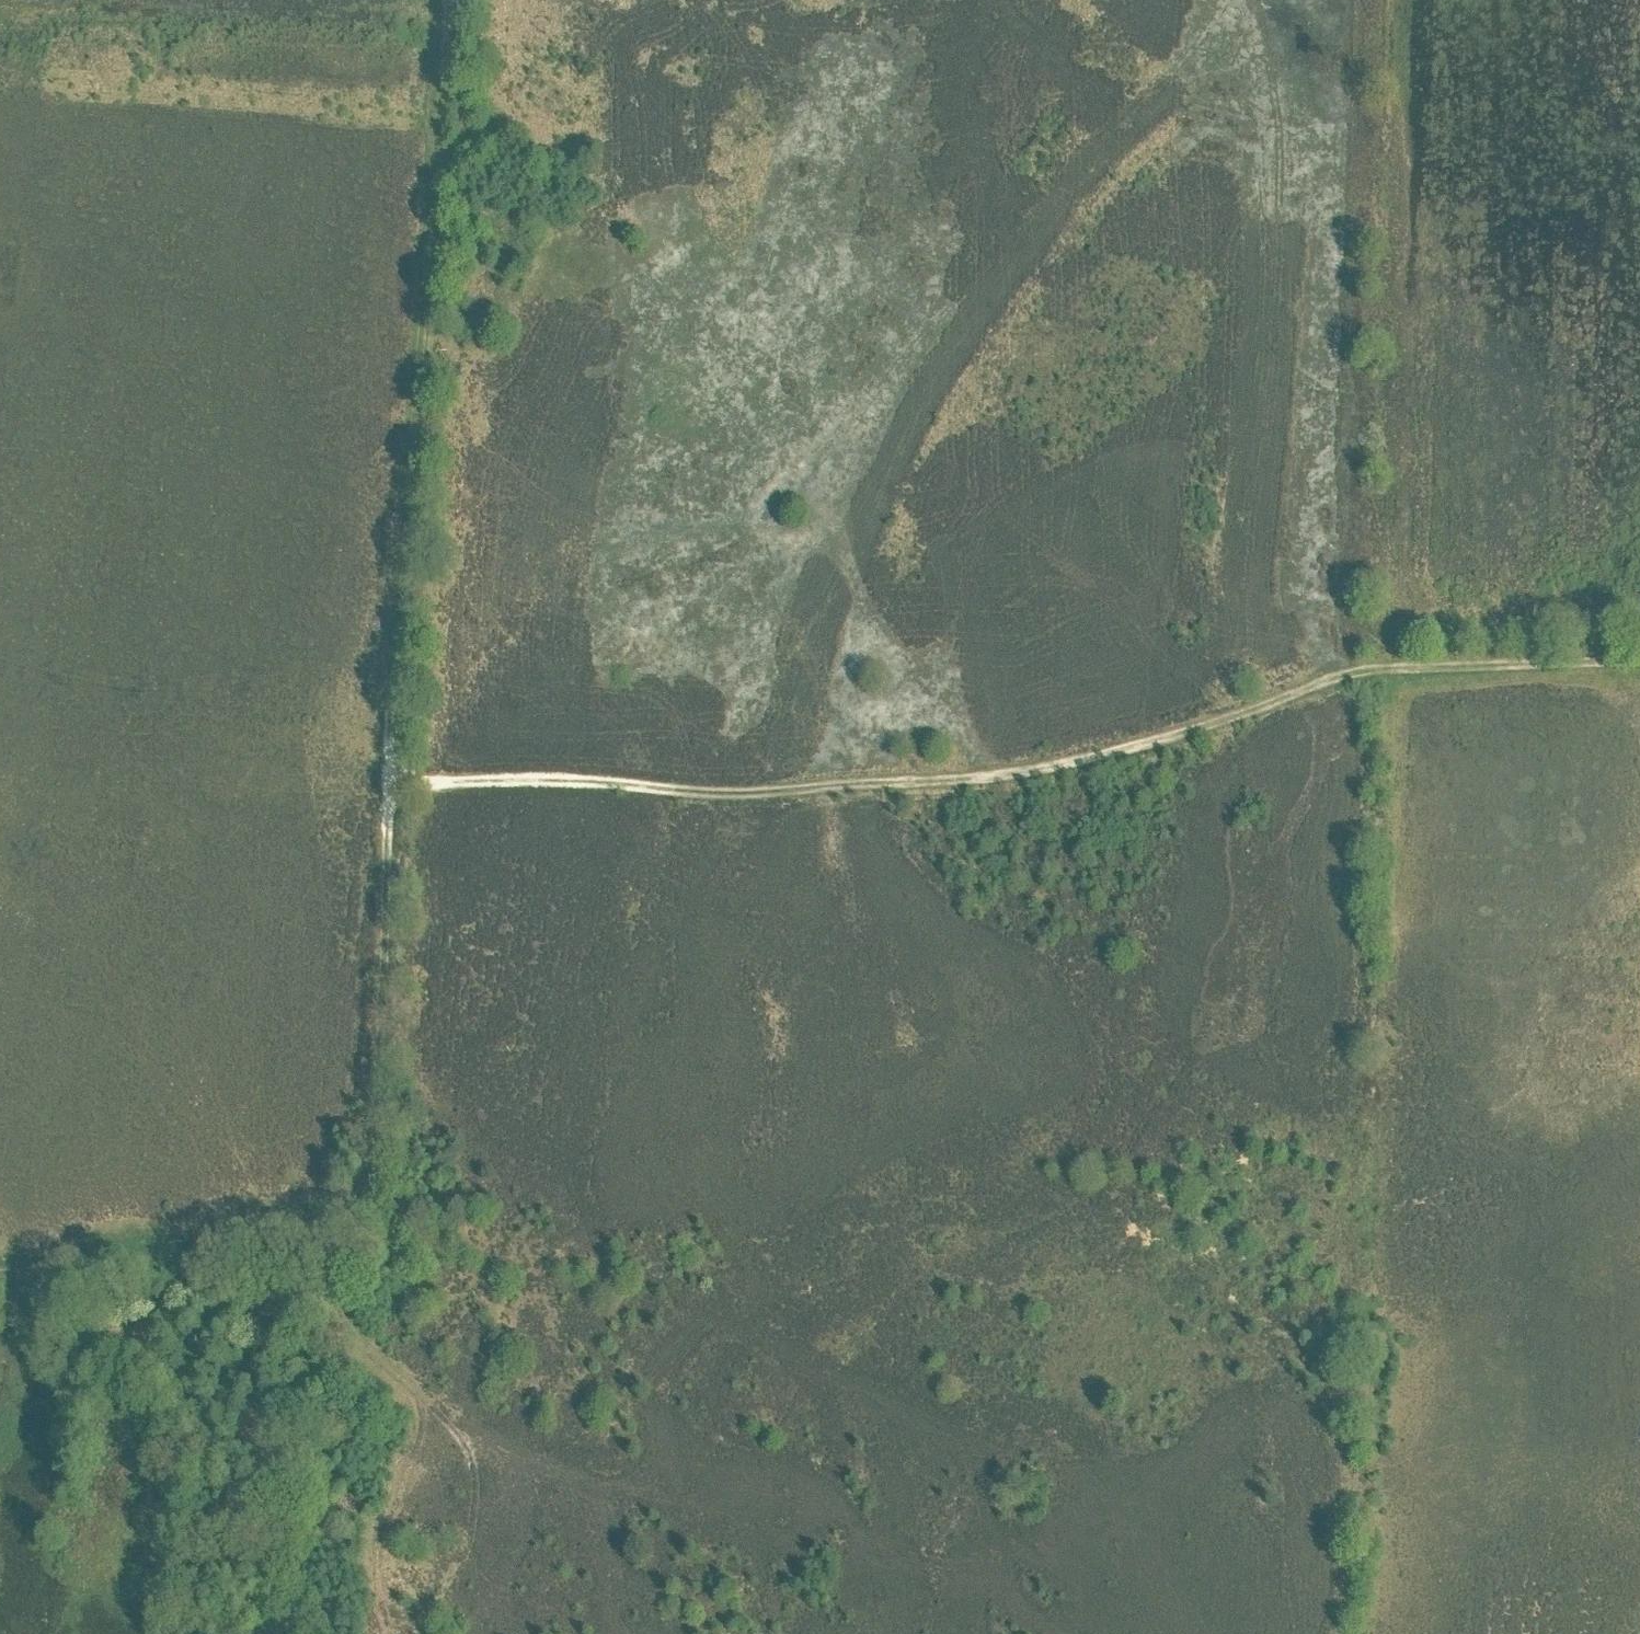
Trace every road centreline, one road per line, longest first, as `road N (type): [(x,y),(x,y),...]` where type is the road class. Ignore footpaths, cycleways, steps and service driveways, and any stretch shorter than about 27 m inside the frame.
road 1 (track): [(0,1274),(304,1246),(361,1198),(371,1175),(384,1007),(388,741),(446,0)]
road 2 (track): [(1639,668),(1364,671),(1085,761),(935,783),(754,797),(547,780),(392,785)]

